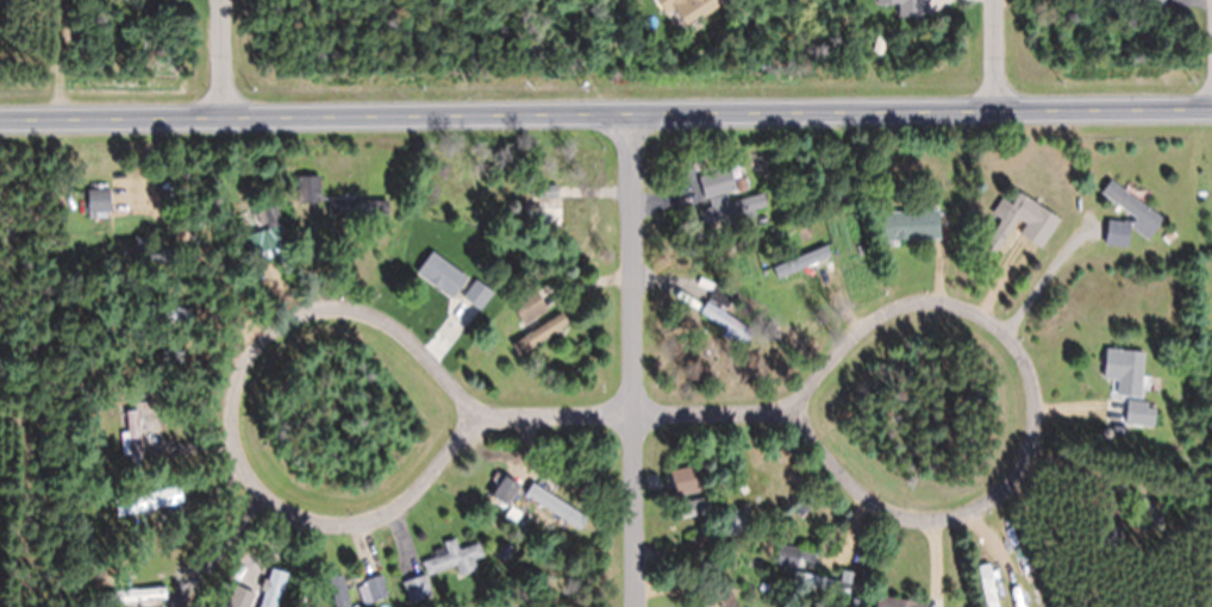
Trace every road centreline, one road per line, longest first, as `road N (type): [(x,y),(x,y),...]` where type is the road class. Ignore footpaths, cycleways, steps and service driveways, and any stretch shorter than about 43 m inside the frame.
road 1 (residential): [(1211,109),(0,118)]
road 2 (residential): [(1025,358),(1002,328),(936,299),(898,301),(863,315),(836,340),(818,374),(811,411),(817,448),(835,481),(895,521),(933,525),(969,517),(1000,496),(1037,432),(1037,394),(1025,358)]
road 3 (residential): [(245,371),(296,321),(369,315),(402,330),(429,355),(445,388),(444,457),(401,511),(369,525),(301,521),(271,503),(236,443),(235,406),(245,371)]
road 4 (residential): [(635,606),(631,117)]
road 5 (residential): [(630,417),(811,411)]
road 6 (residential): [(630,417),(450,424)]

